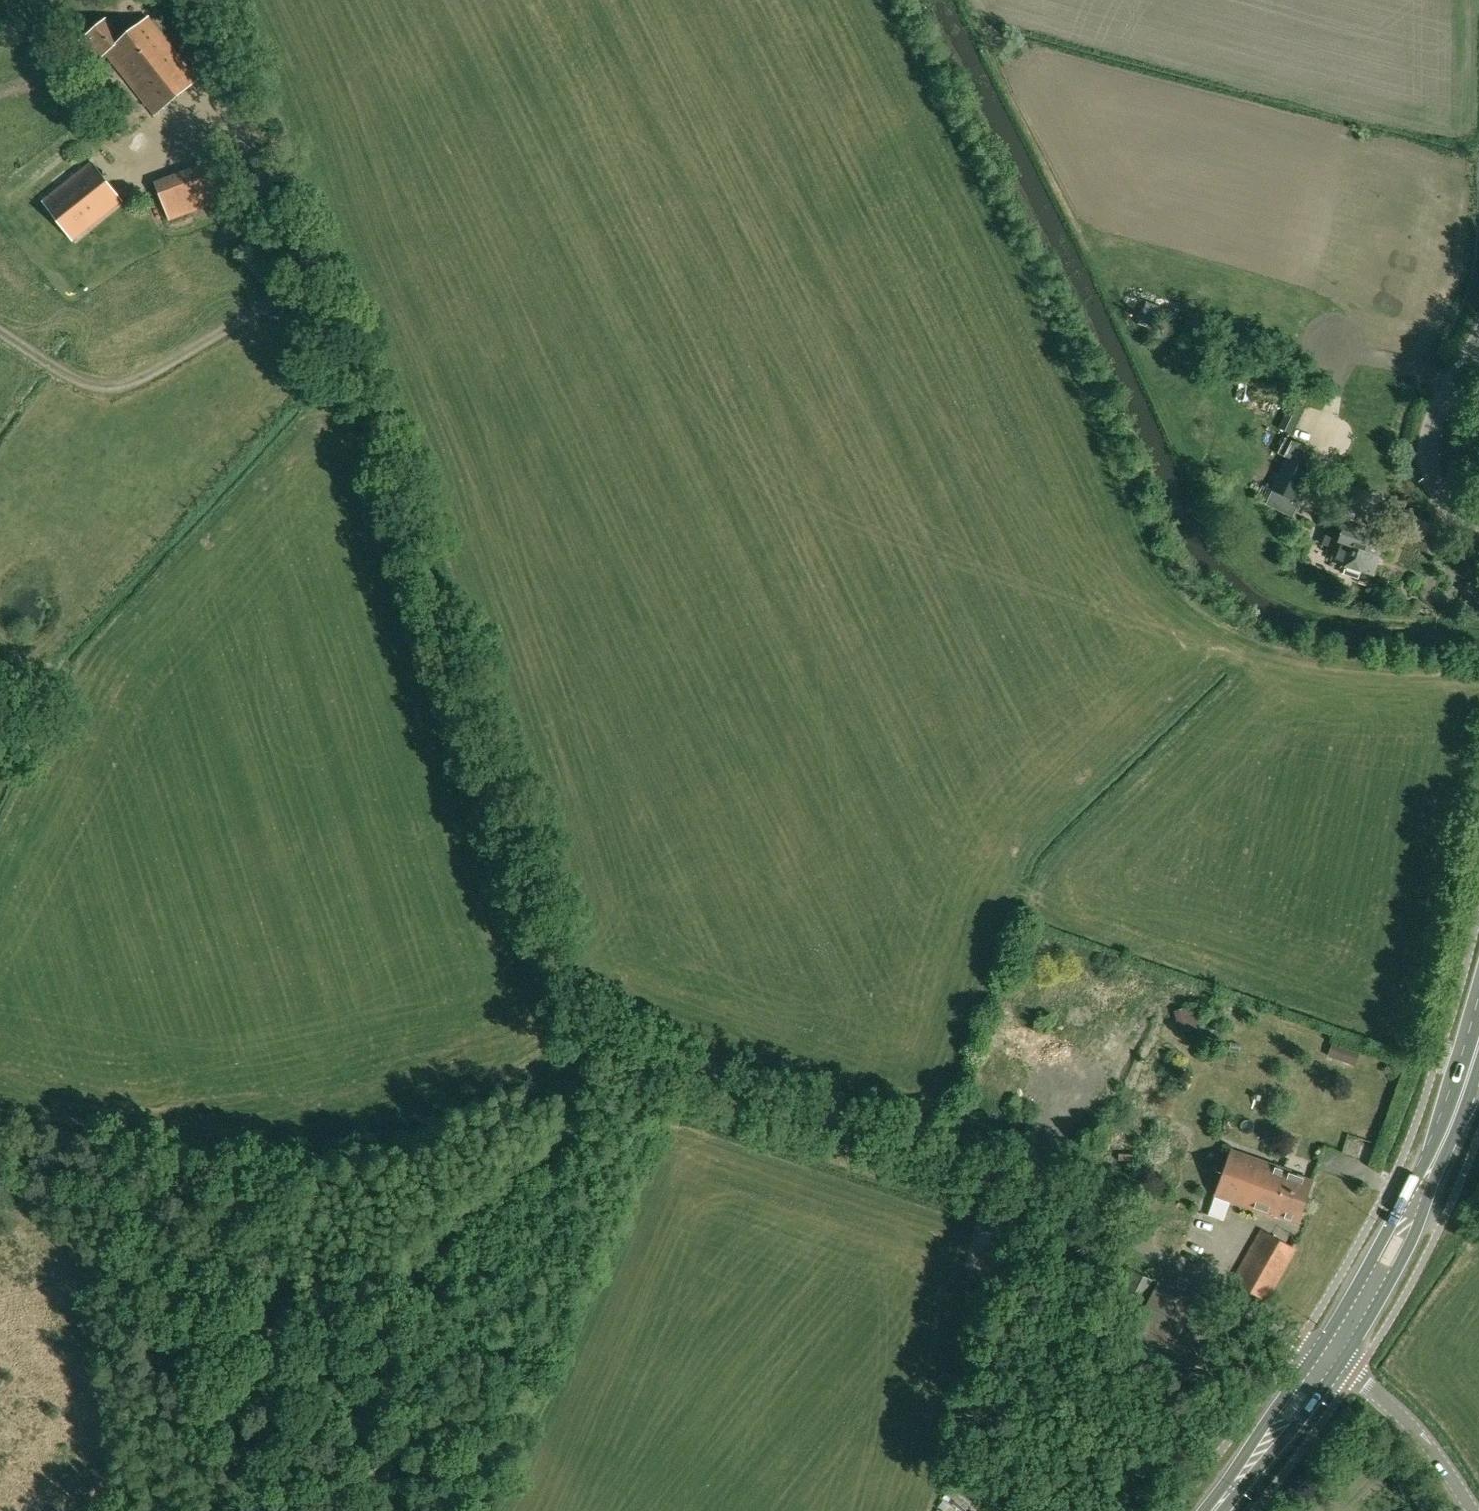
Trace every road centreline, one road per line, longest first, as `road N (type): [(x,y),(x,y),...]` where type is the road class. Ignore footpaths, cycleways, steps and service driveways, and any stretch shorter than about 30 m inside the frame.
road 1 (unclassified): [(1330,1360),(1046,1190),(618,1046),(594,1027),(397,475),(194,0)]
road 2 (secondary): [(1330,1360),(1445,1146),(1478,1031)]
road 3 (unclassified): [(1477,1510),(1413,1426),(1330,1360)]
road 4 (unclassified): [(1478,521),(1444,489),(1432,460),(1443,402),(1478,342)]
road 5 (secondary): [(1214,1510),(1330,1360)]

